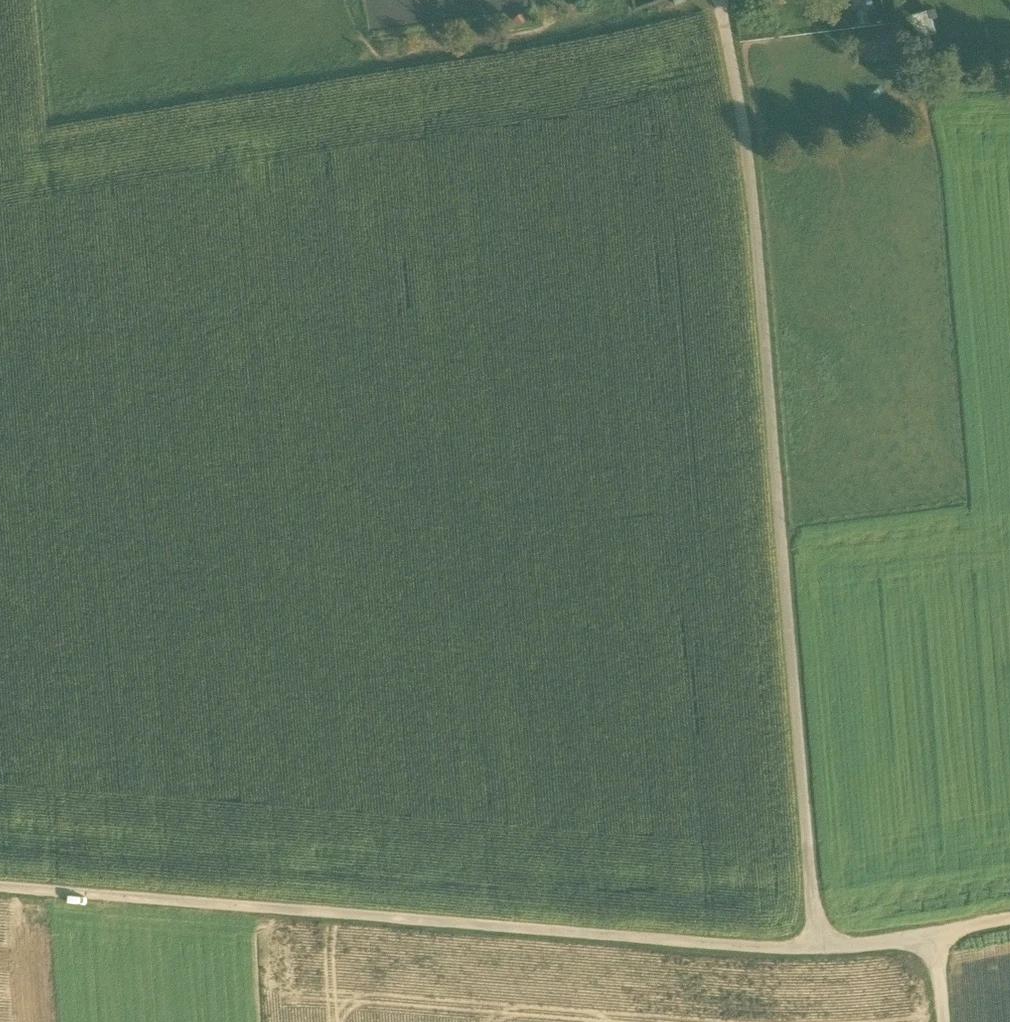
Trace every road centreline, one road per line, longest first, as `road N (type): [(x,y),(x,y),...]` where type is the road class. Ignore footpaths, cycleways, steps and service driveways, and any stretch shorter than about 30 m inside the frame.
road 1 (unclassified): [(1009,917),(815,950),(746,150),(717,0)]
road 2 (track): [(815,950),(0,886)]

